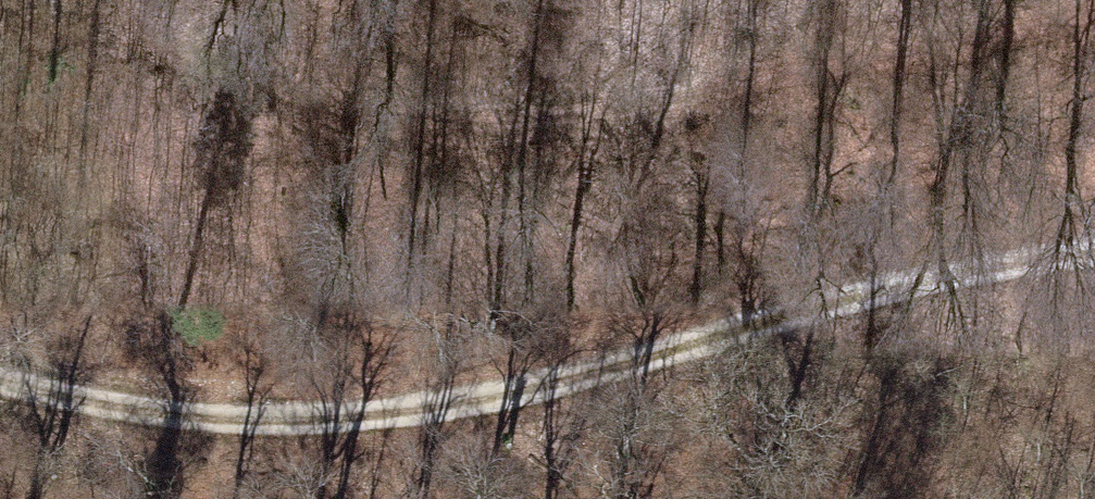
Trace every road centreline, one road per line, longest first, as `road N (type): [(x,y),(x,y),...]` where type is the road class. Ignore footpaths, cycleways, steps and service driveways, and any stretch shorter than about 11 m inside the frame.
road 1 (track): [(0,383),(80,411),(457,418),(950,269),(1094,249)]
road 2 (track): [(125,0),(293,93),(624,111),(1094,10)]

